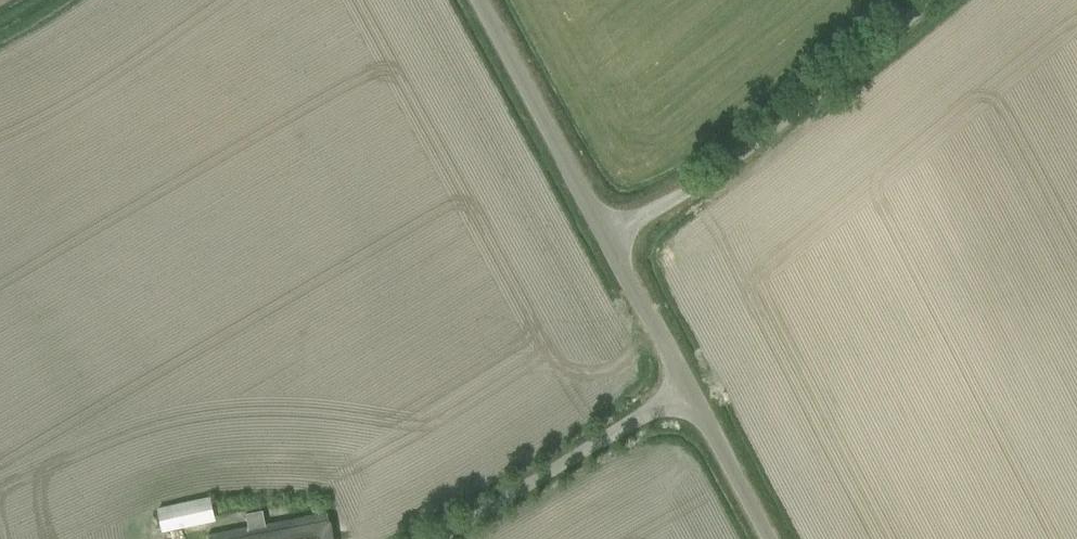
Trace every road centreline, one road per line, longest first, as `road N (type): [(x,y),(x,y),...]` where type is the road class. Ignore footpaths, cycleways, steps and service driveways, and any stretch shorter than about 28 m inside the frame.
road 1 (unclassified): [(606,240),(727,164),(927,0)]
road 2 (unclassified): [(767,538),(606,240)]
road 3 (unclassified): [(606,240),(477,0)]

